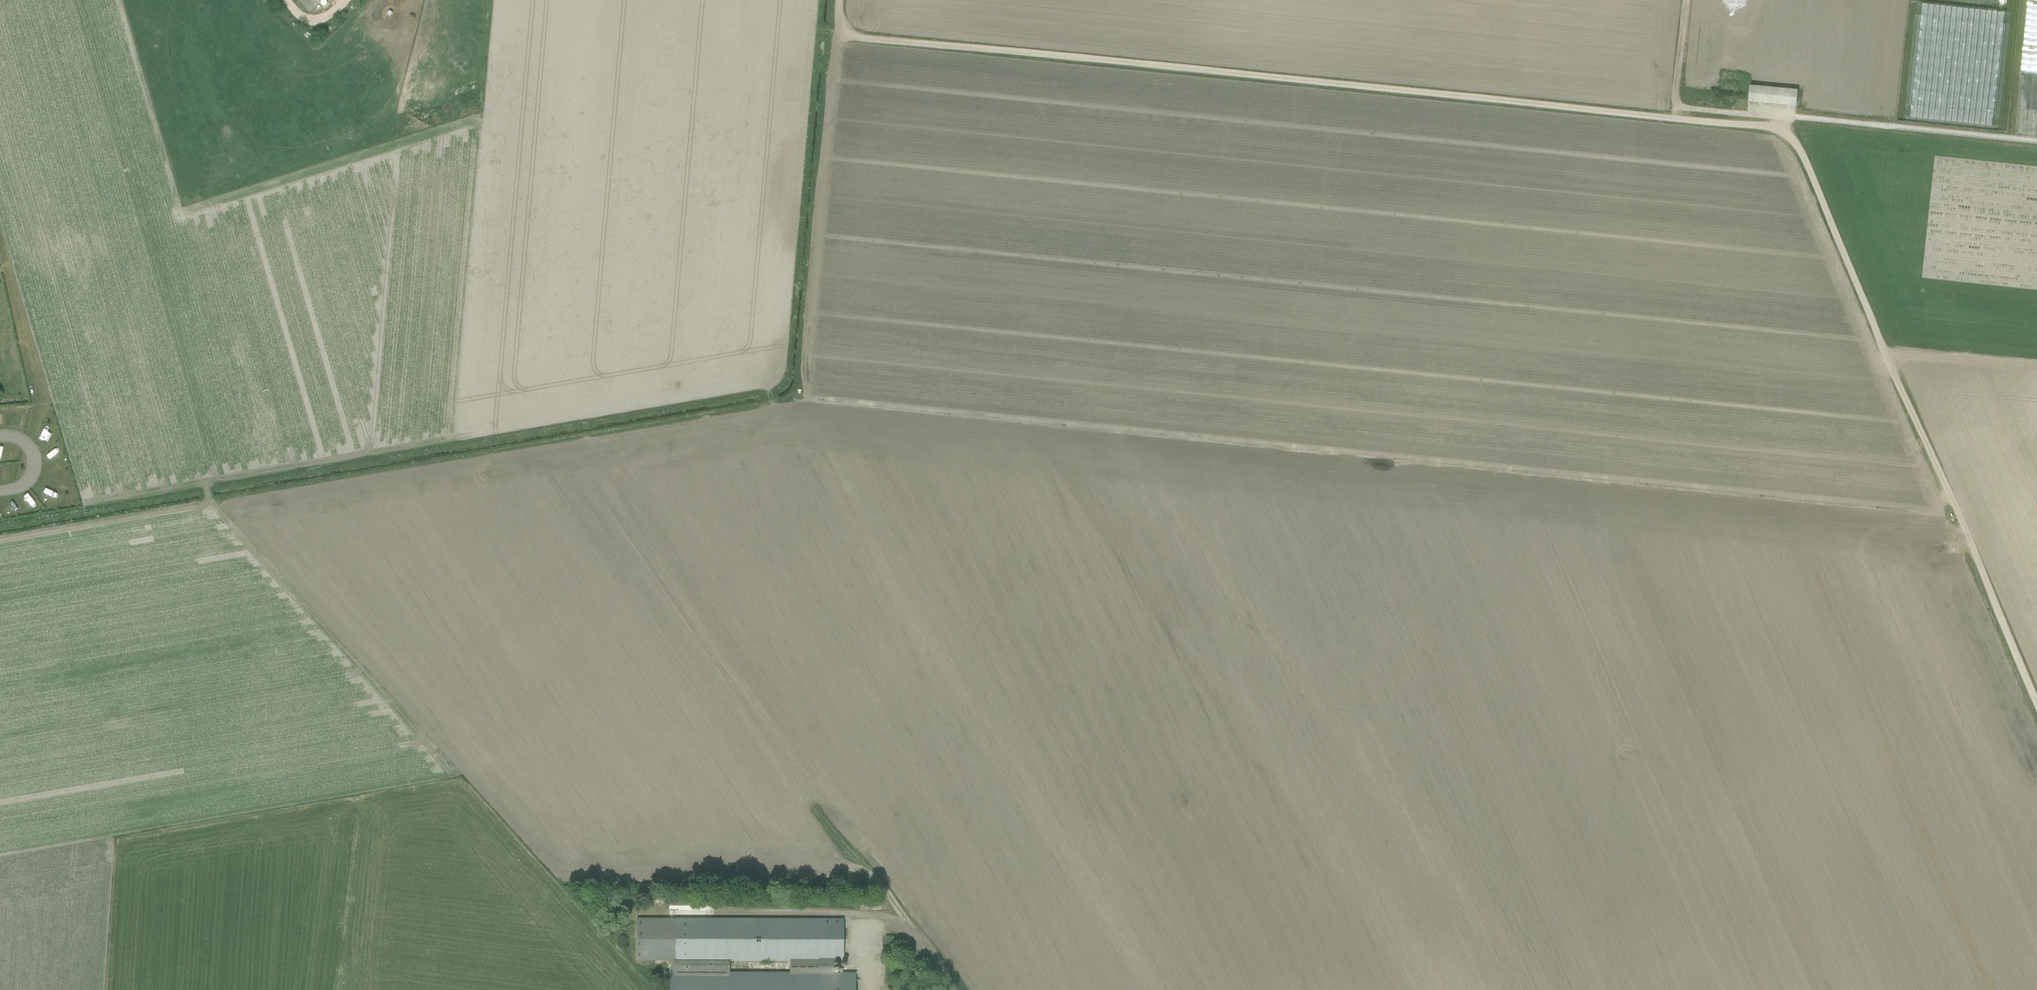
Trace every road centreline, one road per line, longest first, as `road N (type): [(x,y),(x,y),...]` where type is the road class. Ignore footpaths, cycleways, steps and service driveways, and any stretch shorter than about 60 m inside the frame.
road 1 (track): [(840,0),(842,30),(856,36),(1785,137),(1805,161),(2036,705)]
road 2 (track): [(2036,141),(1787,115),(1785,137)]
road 3 (track): [(1686,0),(1673,108),(1787,115)]

